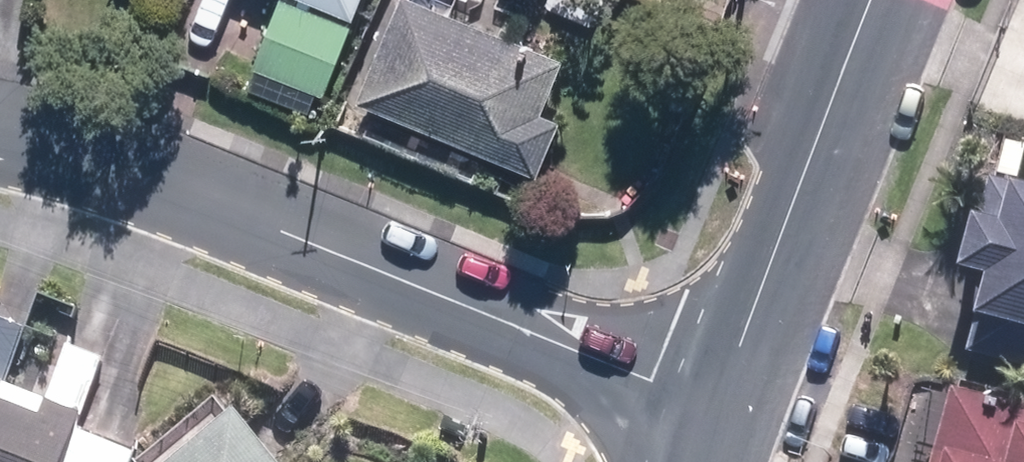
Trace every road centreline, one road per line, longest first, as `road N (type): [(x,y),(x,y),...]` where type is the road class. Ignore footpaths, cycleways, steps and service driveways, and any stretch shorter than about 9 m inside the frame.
road 1 (residential): [(0,128),(48,139),(716,407)]
road 2 (tertiary): [(870,0),(716,407)]

